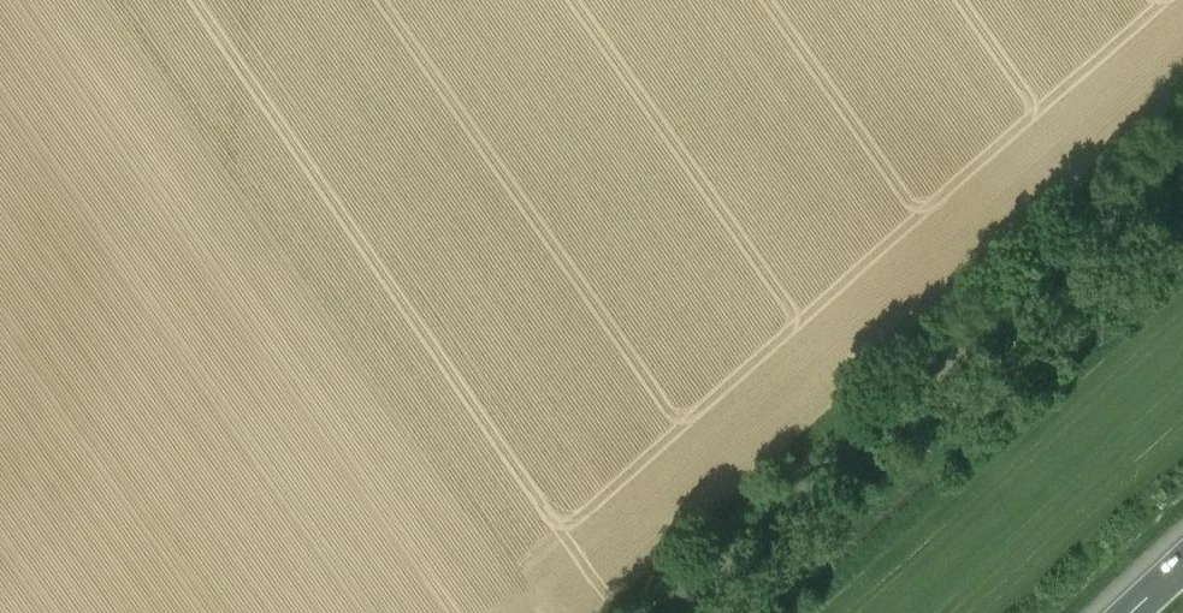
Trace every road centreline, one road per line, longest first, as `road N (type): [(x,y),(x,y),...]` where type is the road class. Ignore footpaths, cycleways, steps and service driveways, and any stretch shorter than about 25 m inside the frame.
road 1 (track): [(1182,107),(608,612)]

